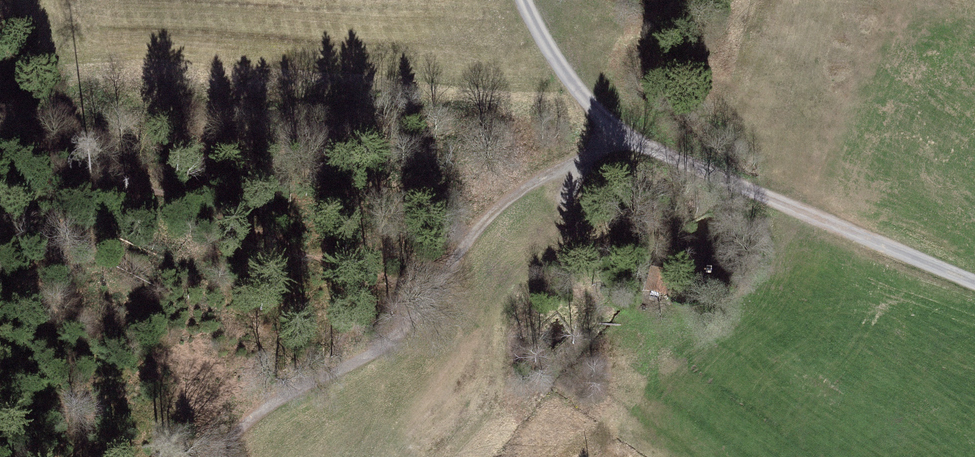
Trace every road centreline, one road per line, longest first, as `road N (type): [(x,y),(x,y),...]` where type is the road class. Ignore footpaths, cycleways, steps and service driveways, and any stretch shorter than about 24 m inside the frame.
road 1 (track): [(610,120),(974,282)]
road 2 (track): [(412,303),(610,120)]
road 3 (track): [(209,456),(258,408),(361,358),(412,303)]
road 4 (track): [(610,120),(561,65),(527,0)]

